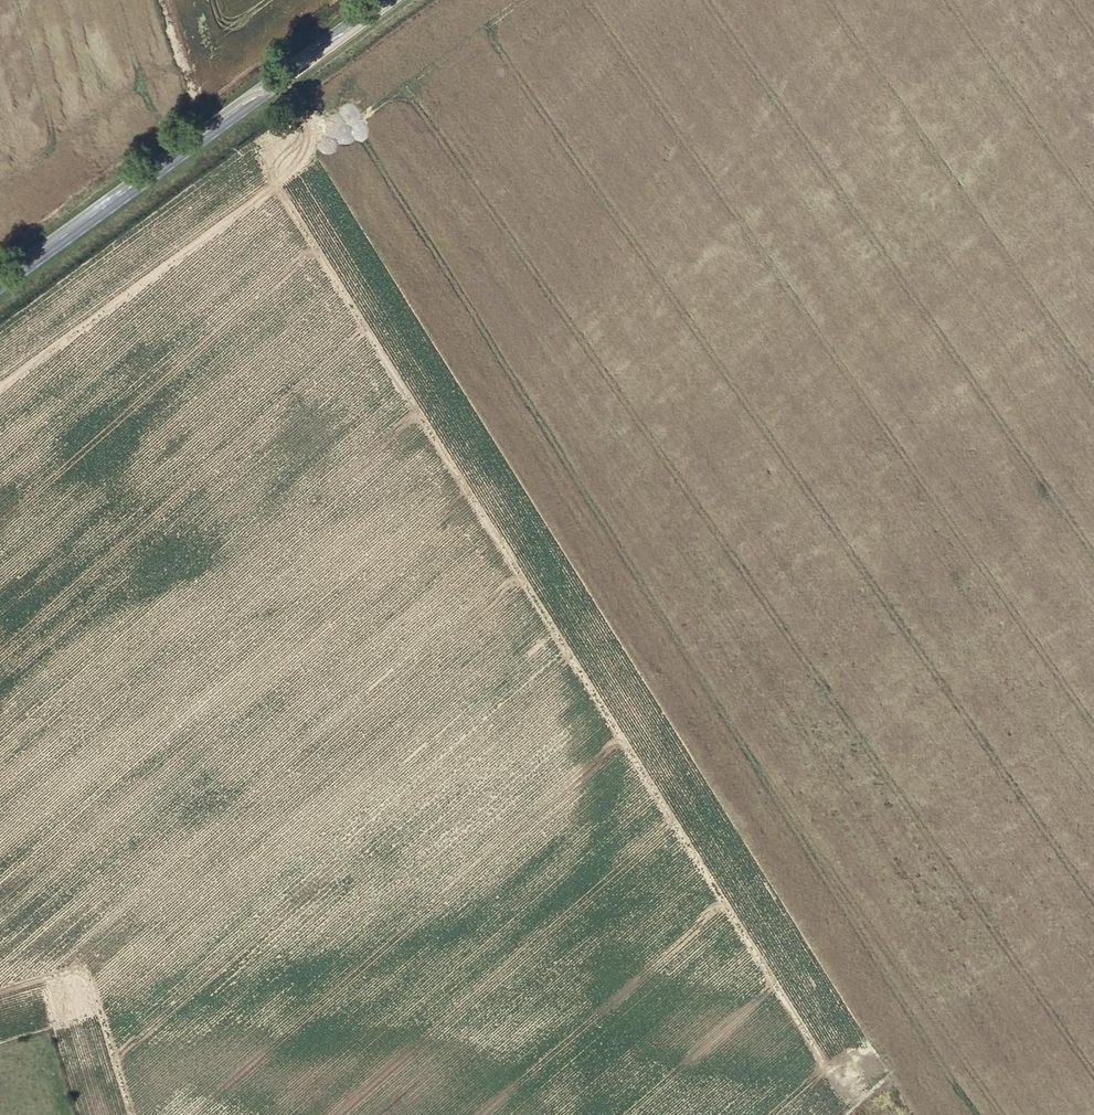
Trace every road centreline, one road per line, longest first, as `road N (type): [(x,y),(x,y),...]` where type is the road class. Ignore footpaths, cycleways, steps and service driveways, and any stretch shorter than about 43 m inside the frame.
road 1 (secondary): [(383,0),(0,280)]

